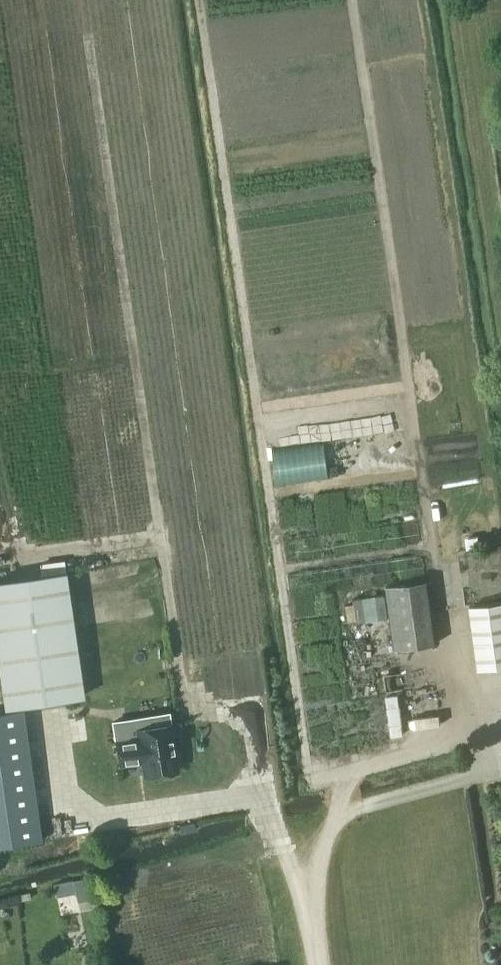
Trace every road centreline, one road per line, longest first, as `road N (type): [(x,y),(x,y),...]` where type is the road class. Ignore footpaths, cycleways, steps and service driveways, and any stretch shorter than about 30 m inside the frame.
road 1 (track): [(202,0),(313,780),(353,766)]
road 2 (track): [(265,794),(247,704),(189,703),(89,32)]
road 3 (track): [(427,655),(452,650),(360,0)]

